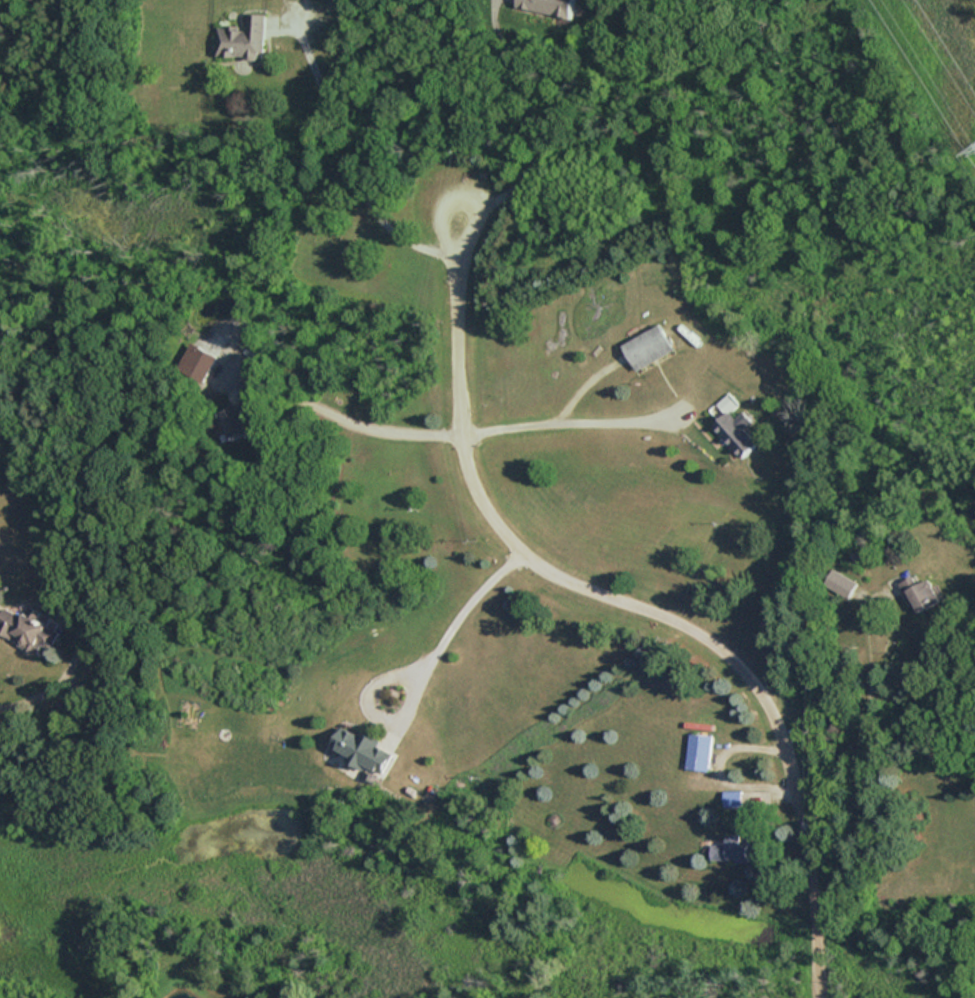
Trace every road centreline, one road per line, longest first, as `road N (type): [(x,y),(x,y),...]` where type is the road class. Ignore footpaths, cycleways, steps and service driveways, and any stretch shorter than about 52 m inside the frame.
road 1 (residential): [(465,167),(464,426),(481,499),(542,556),(702,619),(735,640),(765,675),(787,710),(805,766),(825,997)]

